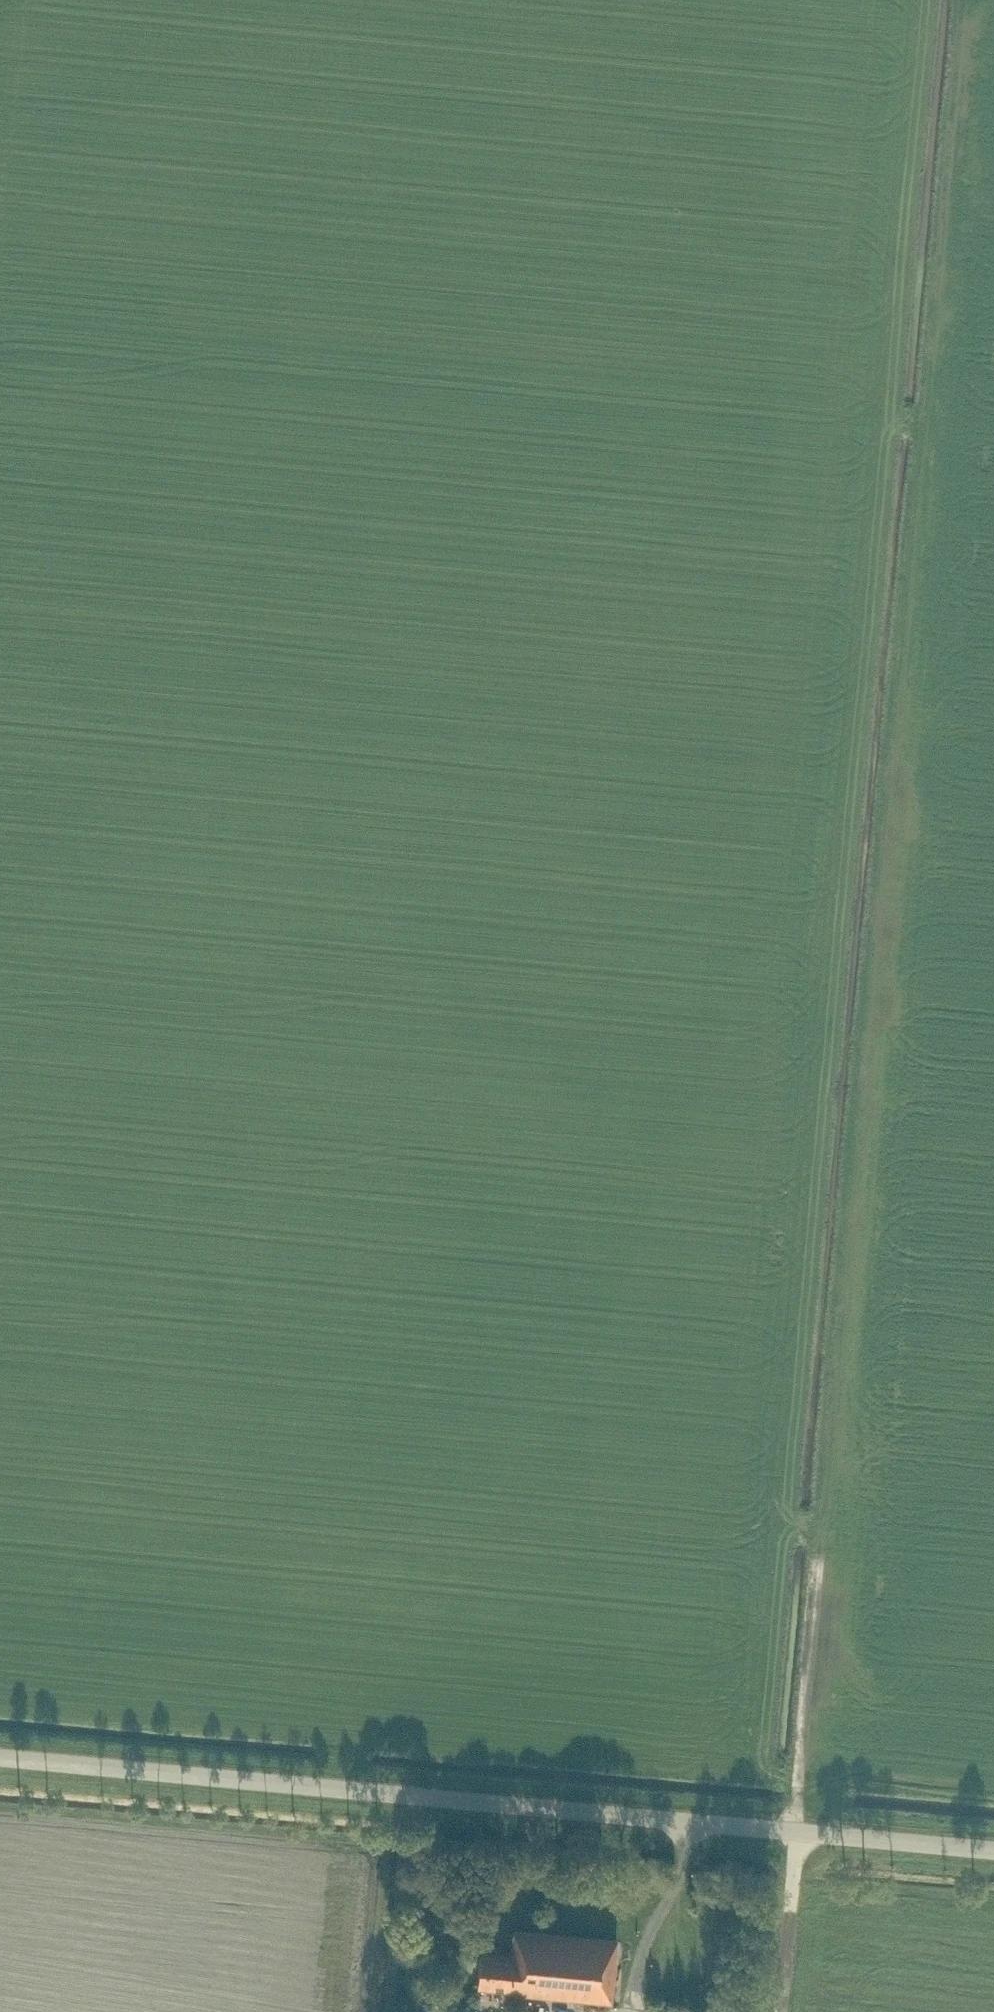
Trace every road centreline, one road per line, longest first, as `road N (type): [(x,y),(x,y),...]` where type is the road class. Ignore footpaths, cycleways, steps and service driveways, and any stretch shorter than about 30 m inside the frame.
road 1 (unclassified): [(993,1851),(0,1757)]
road 2 (track): [(829,1425),(788,1832)]
road 3 (track): [(778,2011),(798,1833)]

